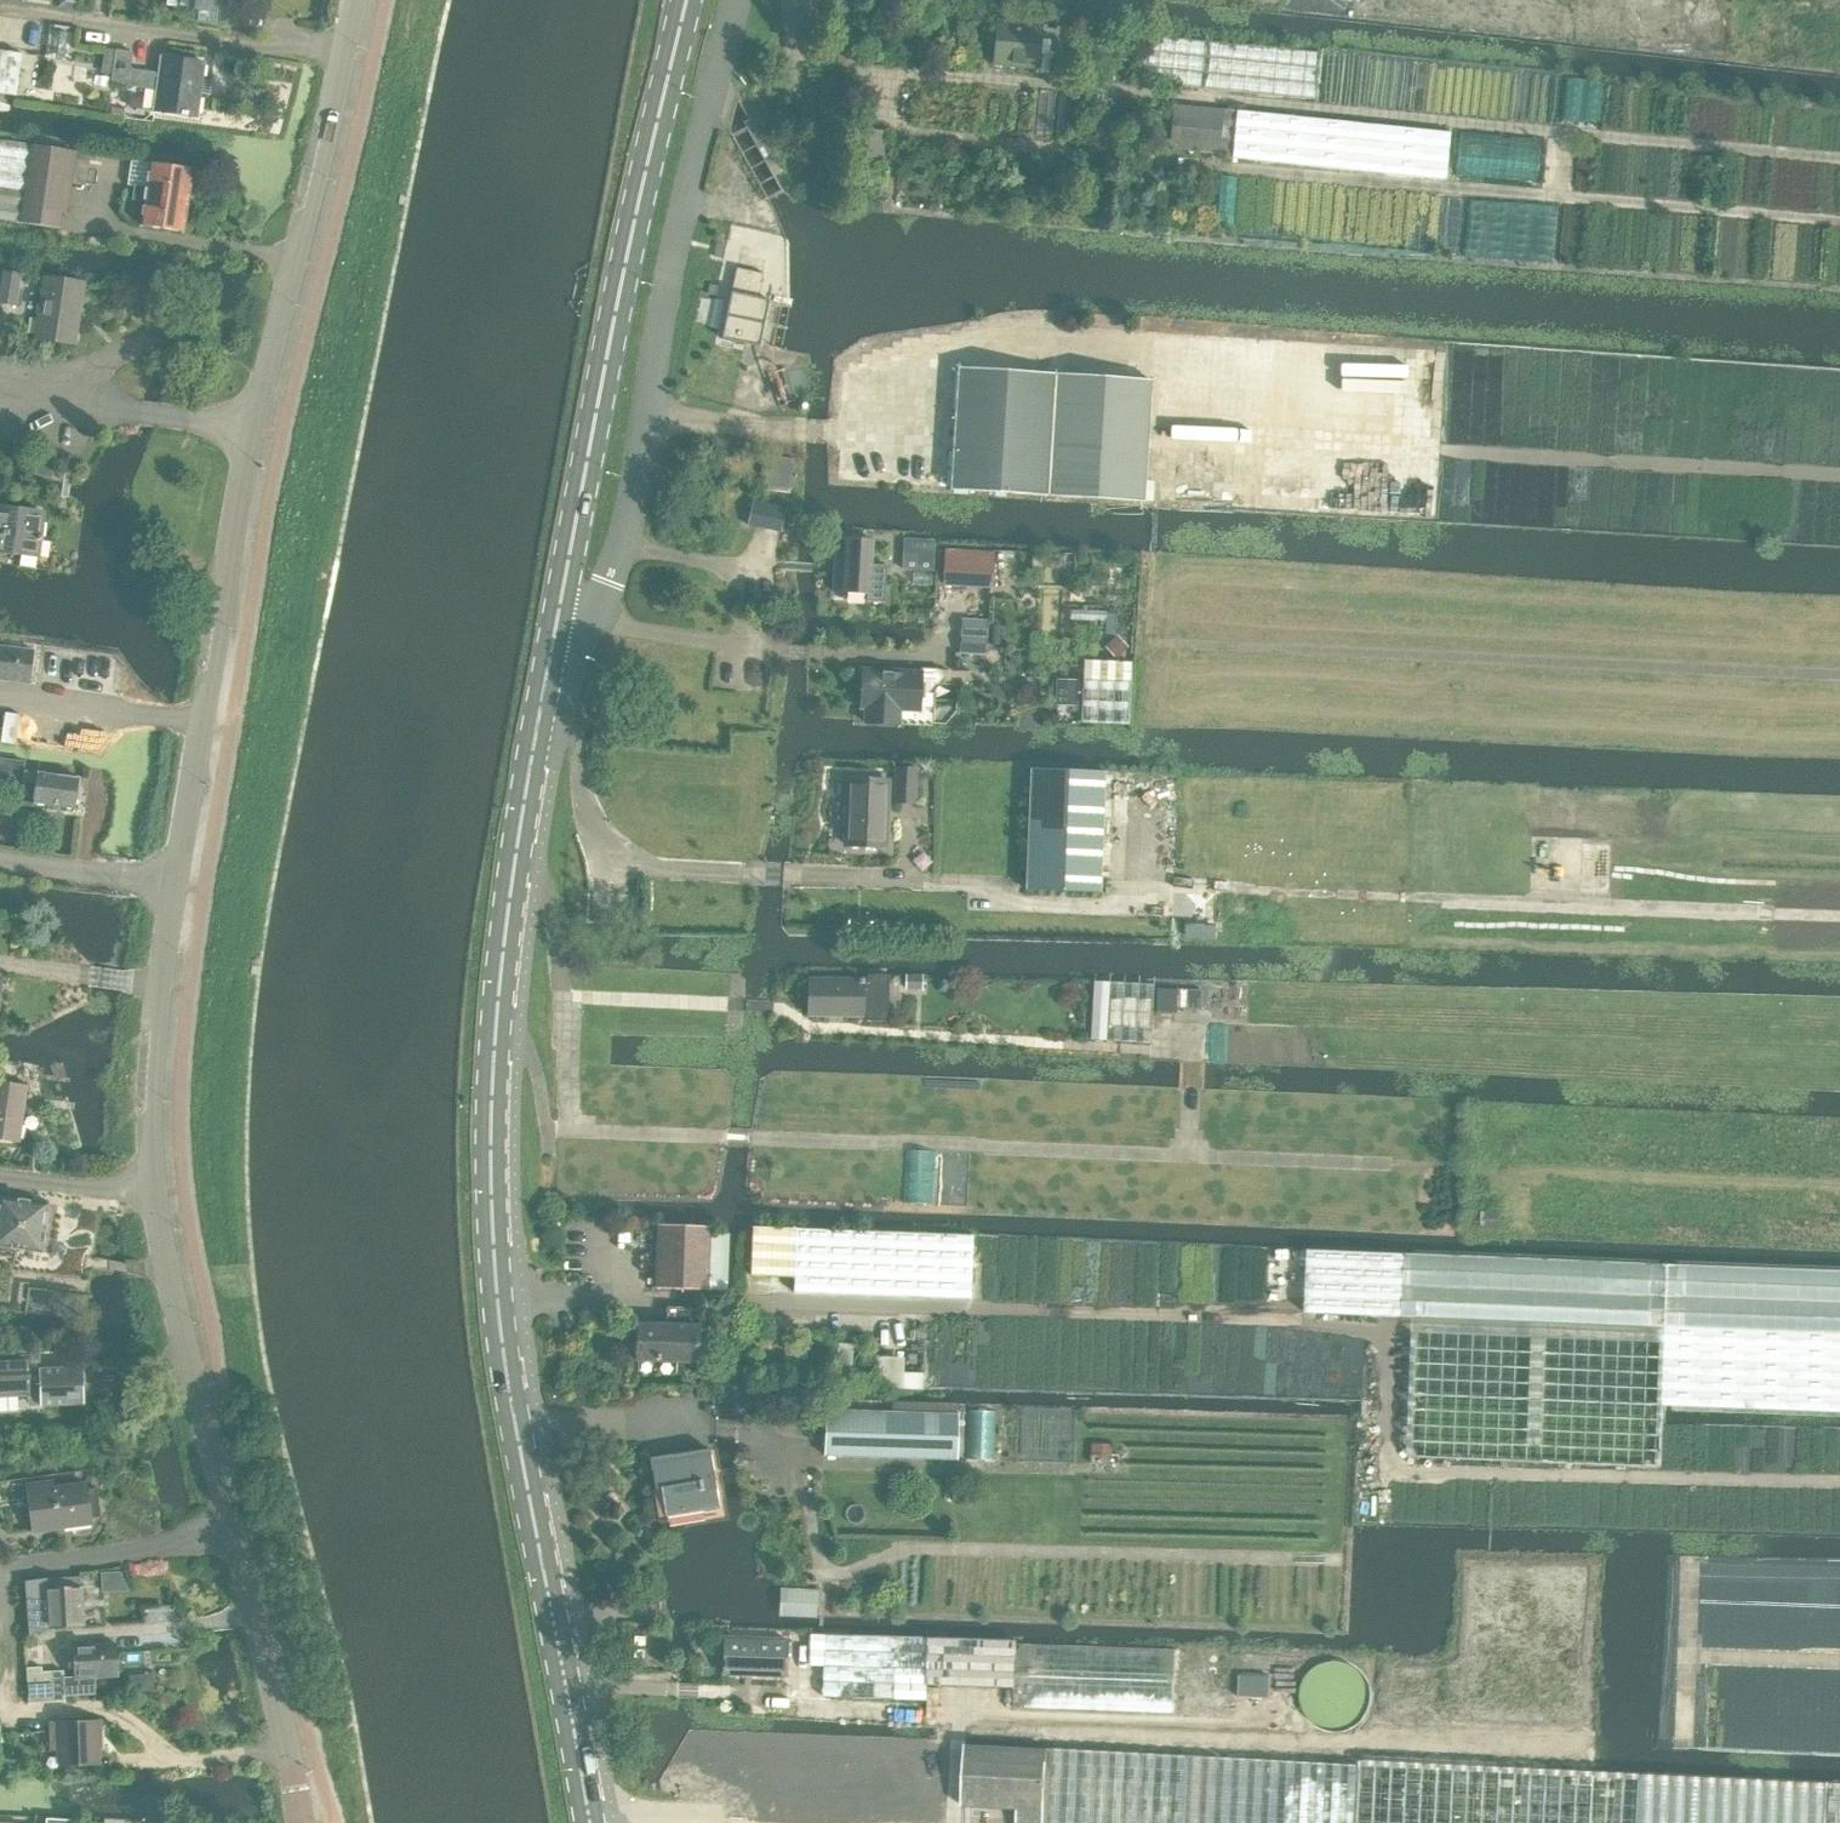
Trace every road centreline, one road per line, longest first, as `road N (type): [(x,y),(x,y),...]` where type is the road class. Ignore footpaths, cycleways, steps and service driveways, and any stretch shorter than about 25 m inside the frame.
road 1 (tertiary): [(303,1822),(160,1232),(153,1145),(173,886),(251,428),(355,0)]
road 2 (primary): [(587,1822),(517,1426),(495,1215),(494,1065),(513,874),(556,632)]
road 3 (track): [(1389,1163),(569,1122),(550,907),(535,883),(513,874)]
road 4 (unclassified): [(556,632),(590,628),(623,546),(685,200),(736,0)]
road 5 (primary): [(556,632),(692,0)]

